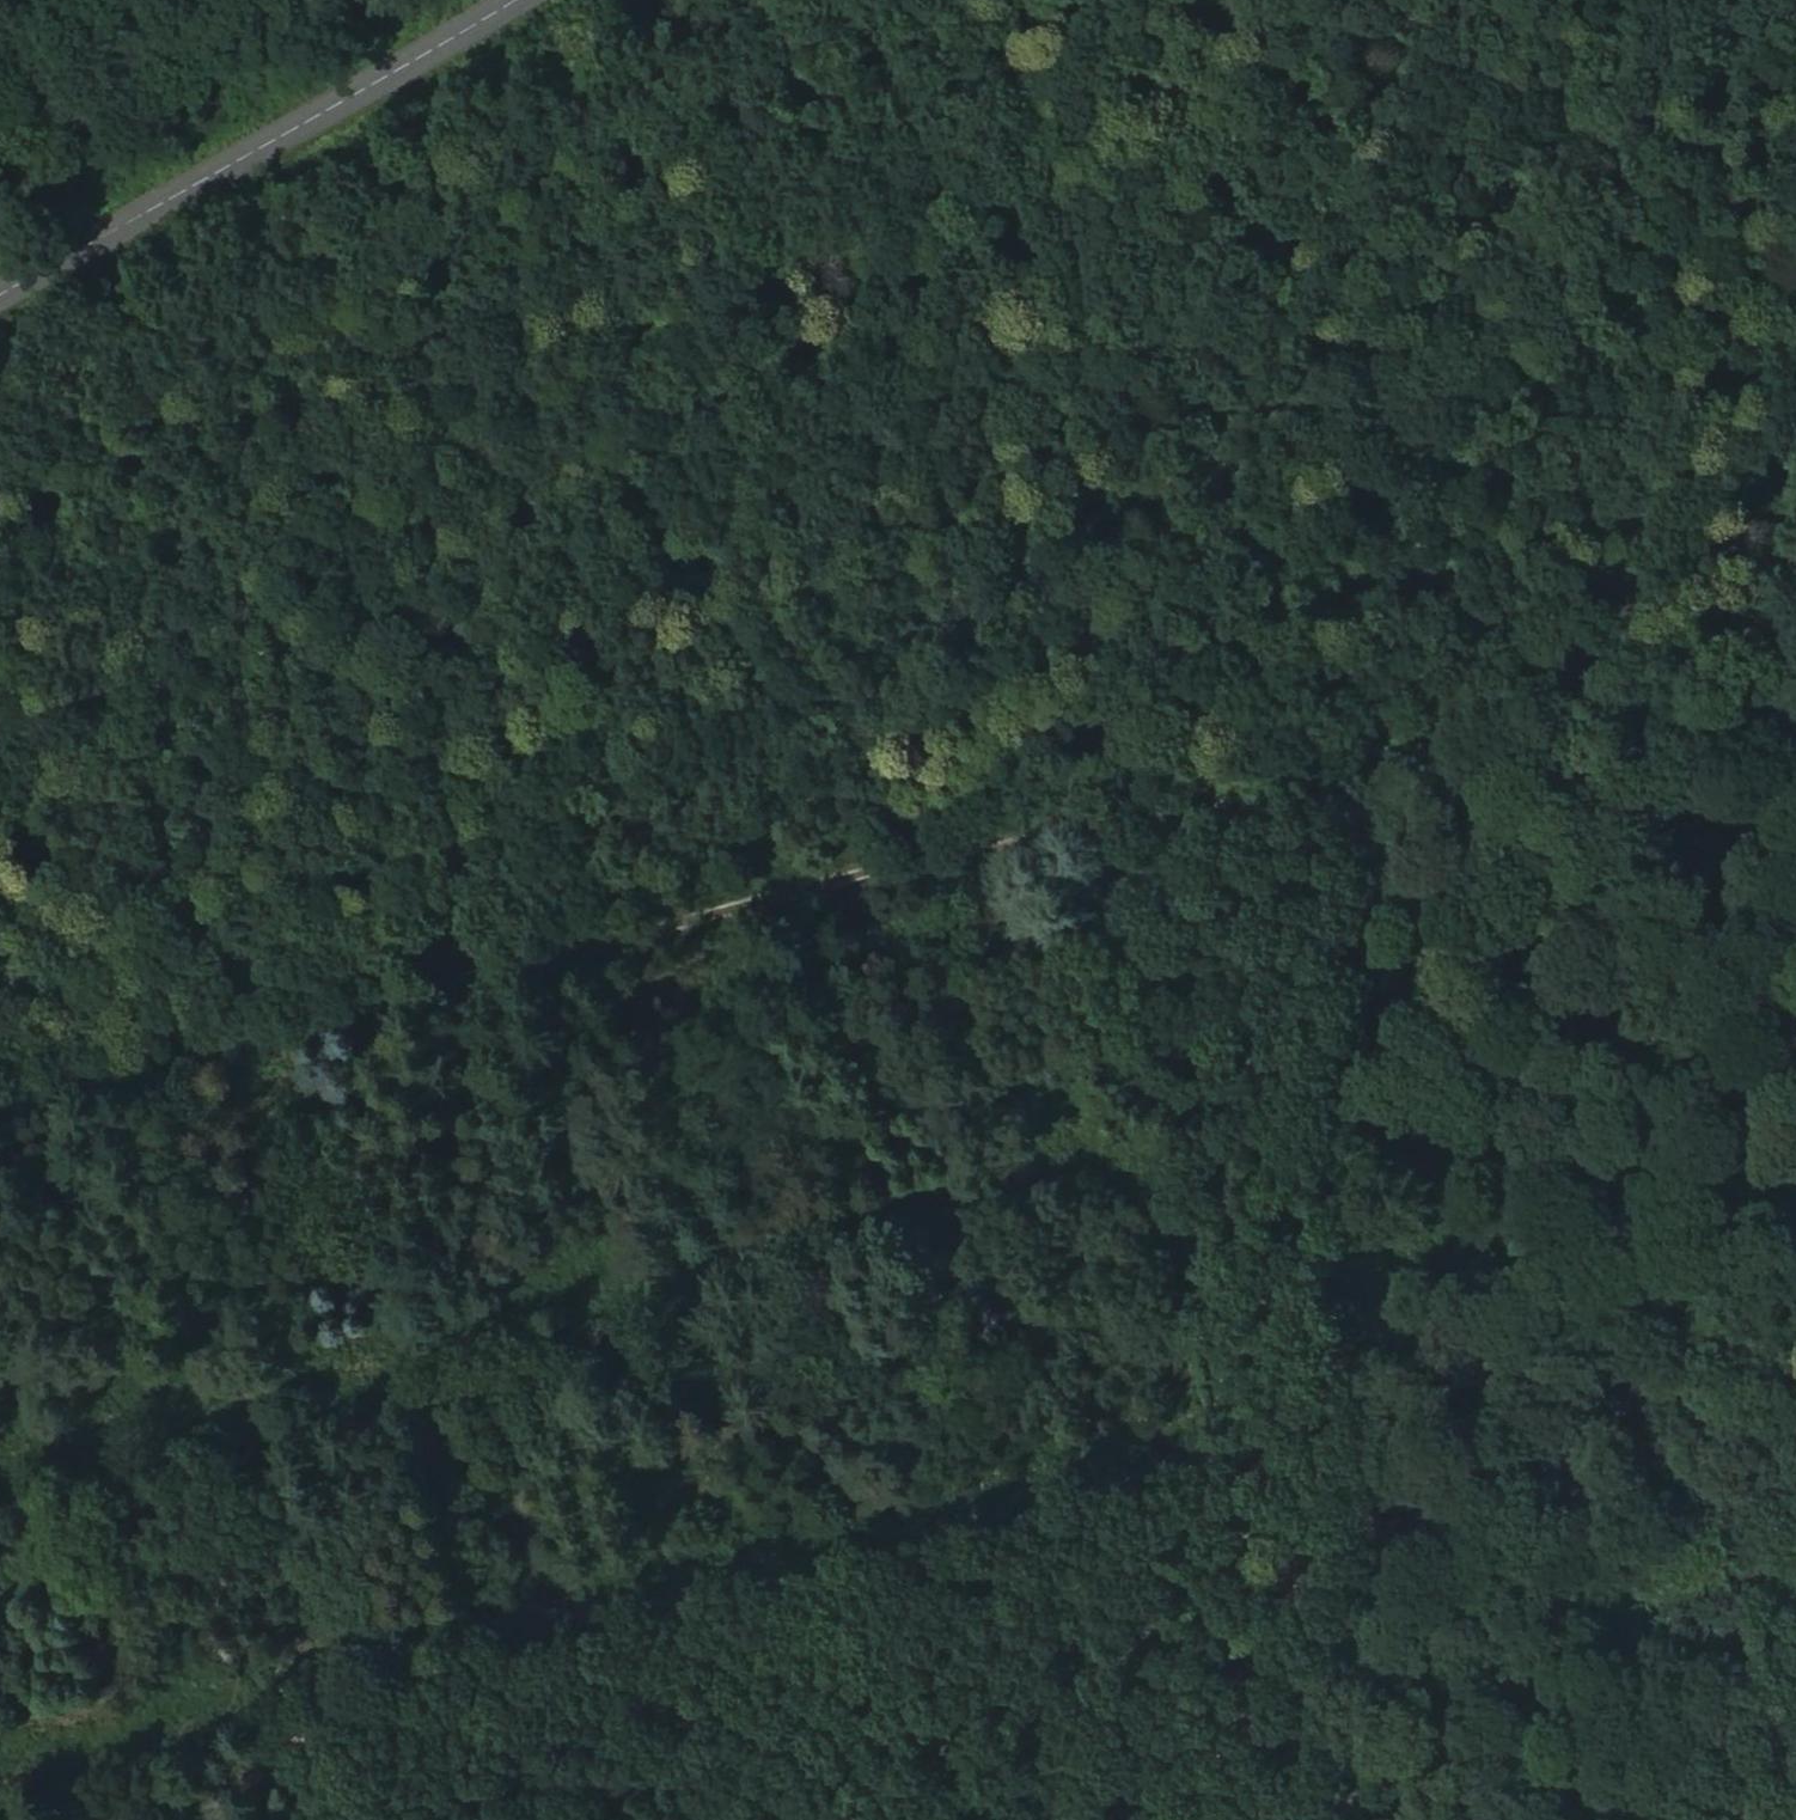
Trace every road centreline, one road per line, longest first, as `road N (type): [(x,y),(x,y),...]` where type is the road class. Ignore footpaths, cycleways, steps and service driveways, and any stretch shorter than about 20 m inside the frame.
road 1 (track): [(0,1107),(1795,620)]
road 2 (tertiary): [(537,0),(0,295)]

